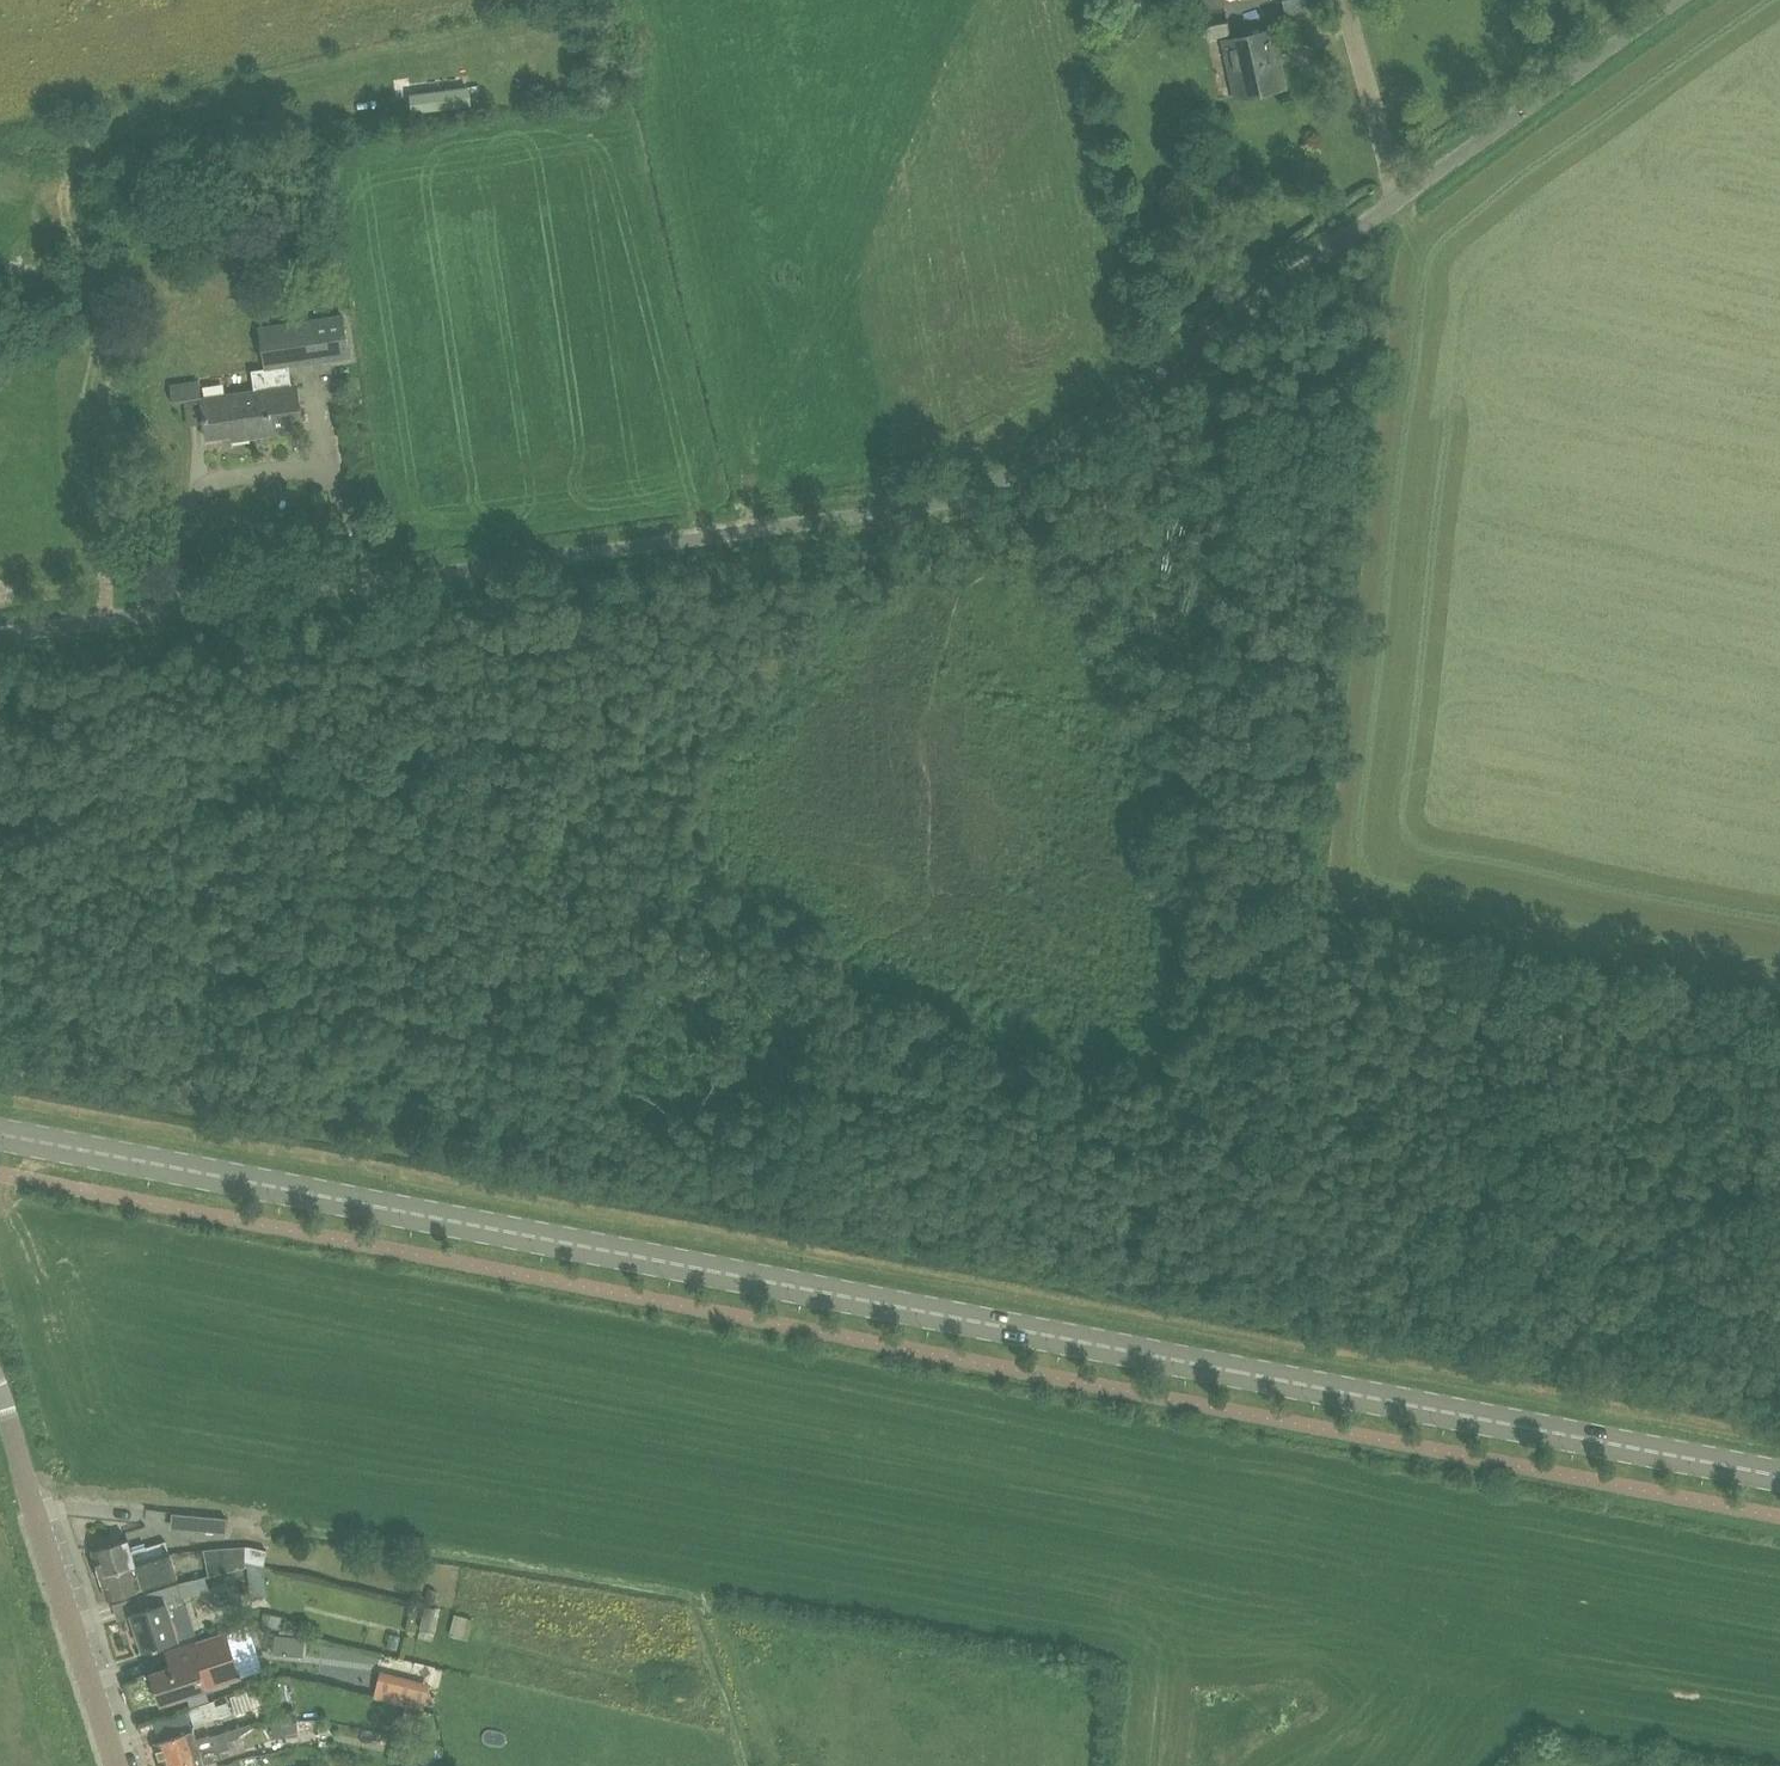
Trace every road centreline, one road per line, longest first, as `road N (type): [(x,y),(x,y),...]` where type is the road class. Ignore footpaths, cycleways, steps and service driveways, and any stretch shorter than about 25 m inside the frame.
road 1 (unclassified): [(0,639),(957,506),(1672,0)]
road 2 (secondary): [(1779,1479),(0,1137)]
road 3 (residential): [(117,1765),(0,1409)]

